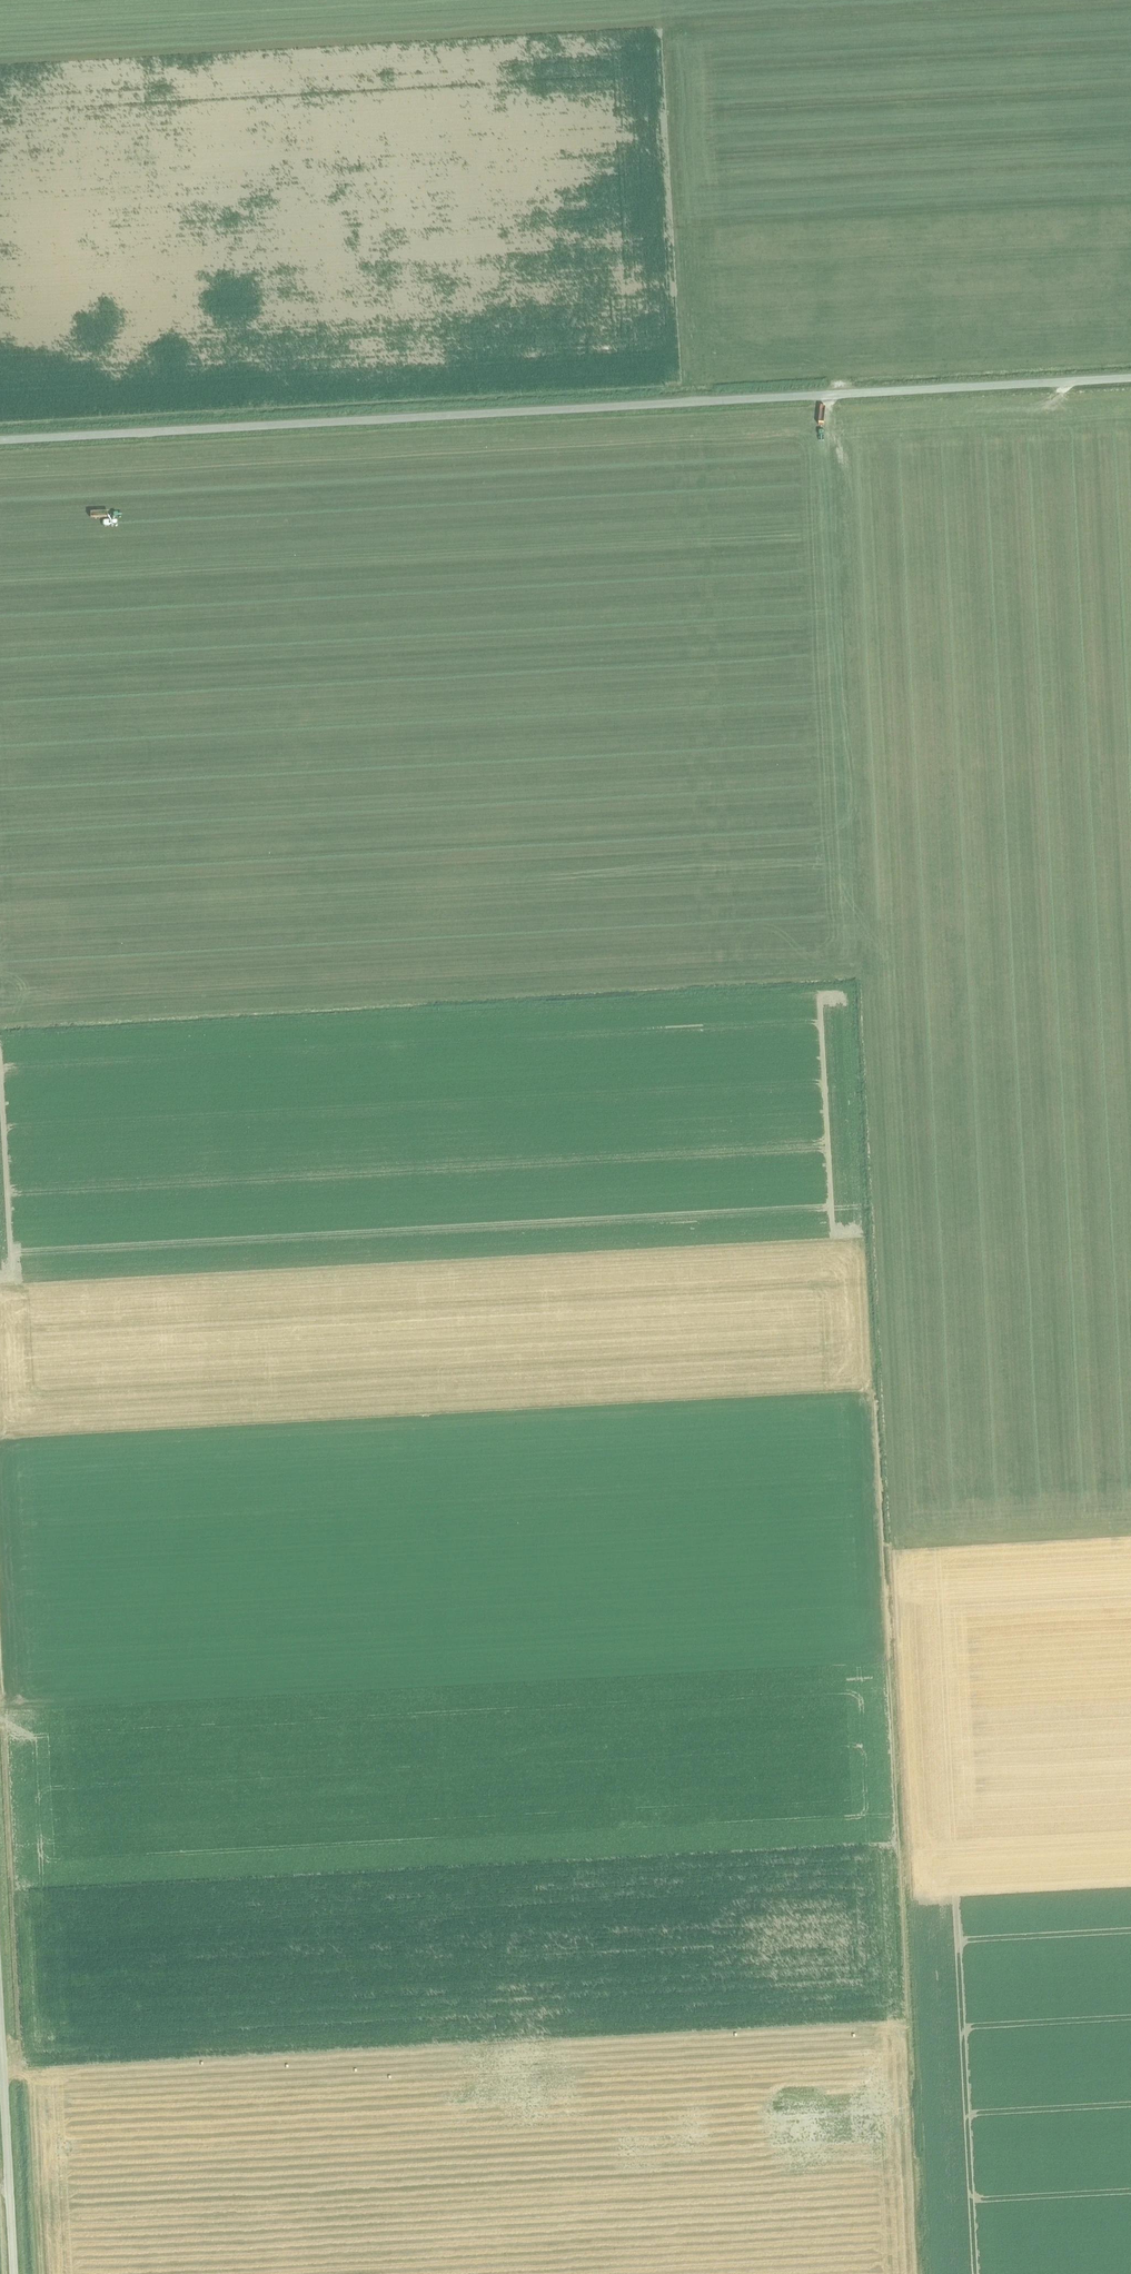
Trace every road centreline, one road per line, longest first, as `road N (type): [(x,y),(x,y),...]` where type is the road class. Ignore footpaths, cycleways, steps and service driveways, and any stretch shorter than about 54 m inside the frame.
road 1 (unclassified): [(0,440),(1130,378)]
road 2 (unclassified): [(17,2273),(0,1968)]

